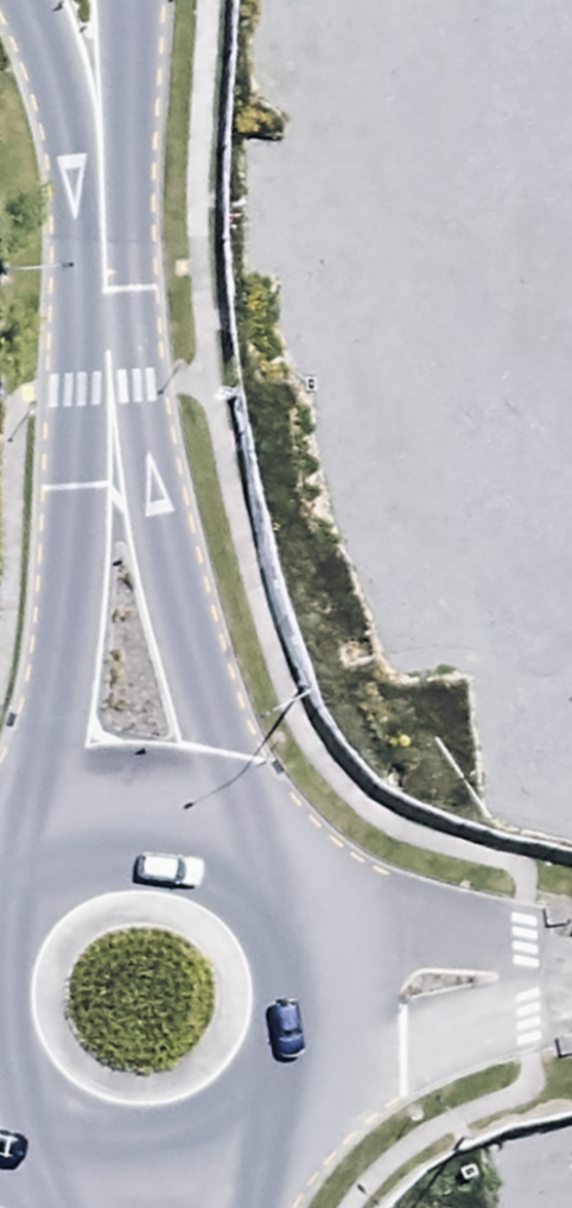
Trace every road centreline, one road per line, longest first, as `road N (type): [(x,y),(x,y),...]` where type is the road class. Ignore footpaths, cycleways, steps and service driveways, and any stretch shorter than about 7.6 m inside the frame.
road 1 (unclassified): [(110,387),(158,501),(240,847)]
road 2 (unclassified): [(39,847),(73,510),(110,387)]
road 3 (unclassified): [(83,0),(110,387)]
road 4 (unclassified): [(571,994),(460,1035),(305,1069)]
road 5 (unclassified): [(307,930),(461,936),(571,972)]
road 6 (unclassified): [(39,847),(104,820),(175,820),(240,847)]
road 7 (unclassified): [(247,1142),(190,1170),(126,1177),(65,1161)]
road 8 (unclassified): [(307,930),(319,976),(318,1024),(305,1069)]

